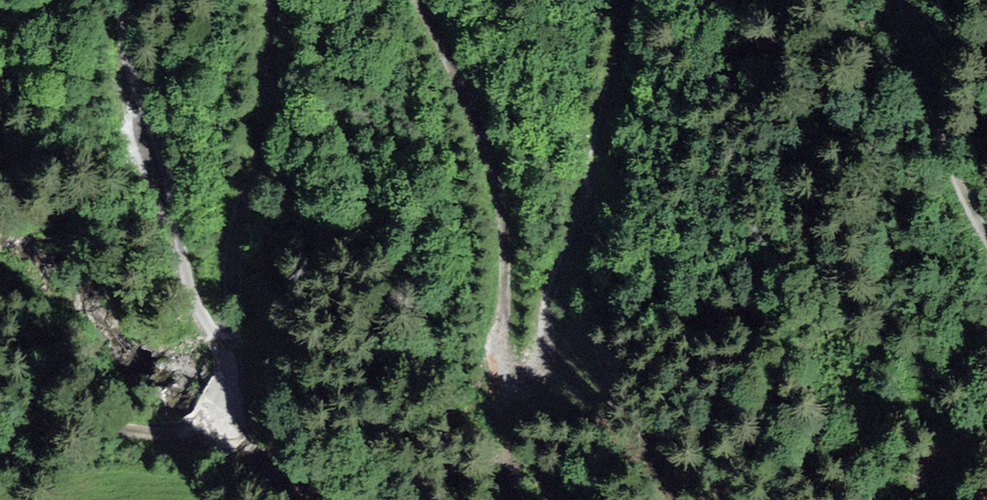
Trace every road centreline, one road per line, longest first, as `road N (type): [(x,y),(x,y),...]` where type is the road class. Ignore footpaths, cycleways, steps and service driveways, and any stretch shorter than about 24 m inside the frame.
road 1 (track): [(423,0),(495,157),(506,221),(496,370),(508,397),(525,402),(540,401),(552,385),(598,164),(622,0)]
road 2 (unclassified): [(114,0),(126,128),(229,372)]
road 3 (track): [(229,372),(237,203),(269,102),(275,0)]
road 4 (track): [(229,372),(229,412),(170,434),(68,430),(0,459)]
road 5 (track): [(902,0),(941,138),(986,232)]

